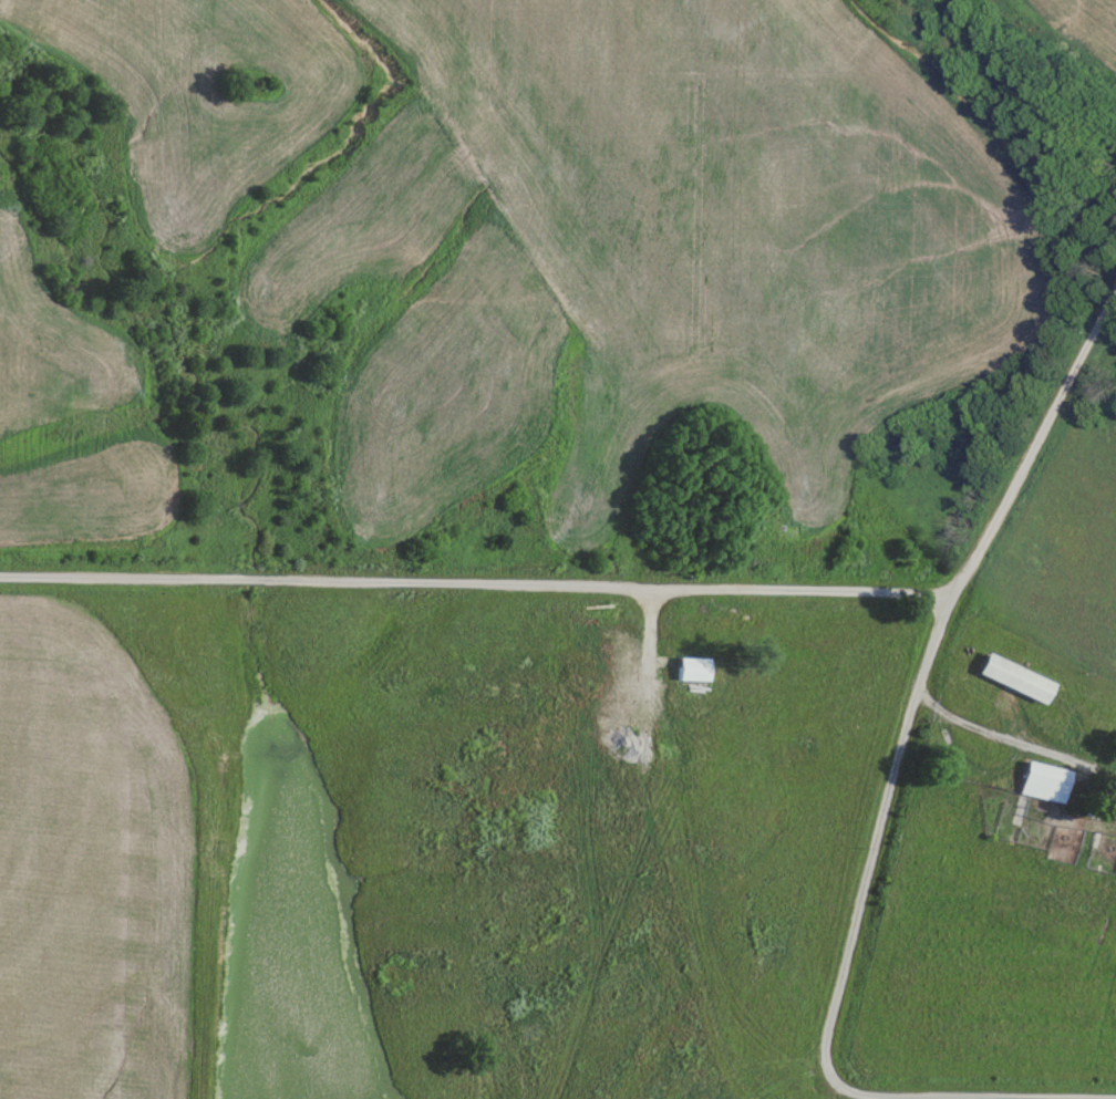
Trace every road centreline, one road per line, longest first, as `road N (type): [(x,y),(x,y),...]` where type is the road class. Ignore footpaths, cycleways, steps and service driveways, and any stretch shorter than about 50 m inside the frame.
road 1 (residential): [(950,599),(0,579)]
road 2 (residential): [(872,1098),(844,1090),(829,1071),(828,1046),(910,699),(950,599),(1115,297)]

